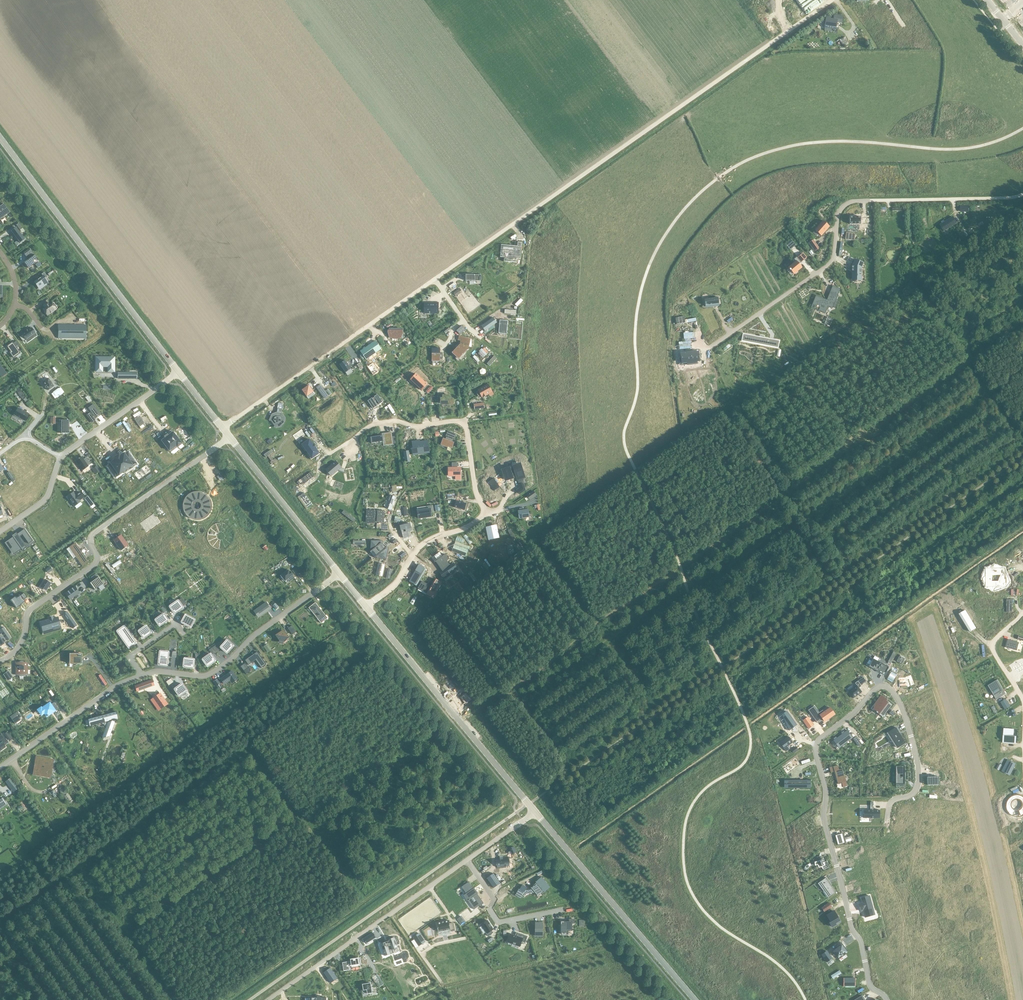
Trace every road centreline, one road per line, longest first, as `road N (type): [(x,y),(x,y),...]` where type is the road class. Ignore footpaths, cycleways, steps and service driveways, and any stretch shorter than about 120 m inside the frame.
road 1 (residential): [(886,999),(870,989),(852,931),(823,819),(816,749),(879,687),(906,718),(918,771),(916,790),(890,807),(893,850),(900,876),(933,898)]
road 2 (residential): [(435,279),(832,0)]
road 3 (residential): [(1022,194),(850,203),(827,266),(709,349)]
road 4 (unclassified): [(249,999),(527,805)]
road 5 (residential): [(0,660),(19,645),(33,608),(93,564),(93,535),(230,437)]
road 6 (tertiary): [(177,372),(0,139)]
road 7 (residential): [(223,427),(435,279)]
road 8 (tertiary): [(527,805),(366,607)]
road 9 (tertiary): [(693,999),(535,814)]
road 10 (residential): [(467,861),(268,999)]
road 11 (residential): [(339,574),(216,671),(142,676)]
road 12 (residential): [(348,441),(372,425),(463,424),(474,489),(487,515)]
road 13 (tertiary): [(339,574),(230,437)]
road 14 (residential): [(142,676),(0,767)]
road 15 (residential): [(487,515),(428,541),(395,585),(366,607)]
road 16 (residential): [(177,372),(61,457)]
road 17 (residential): [(467,861),(499,918),(554,911)]
road 18 (residential): [(1022,715),(992,645),(1022,612)]

